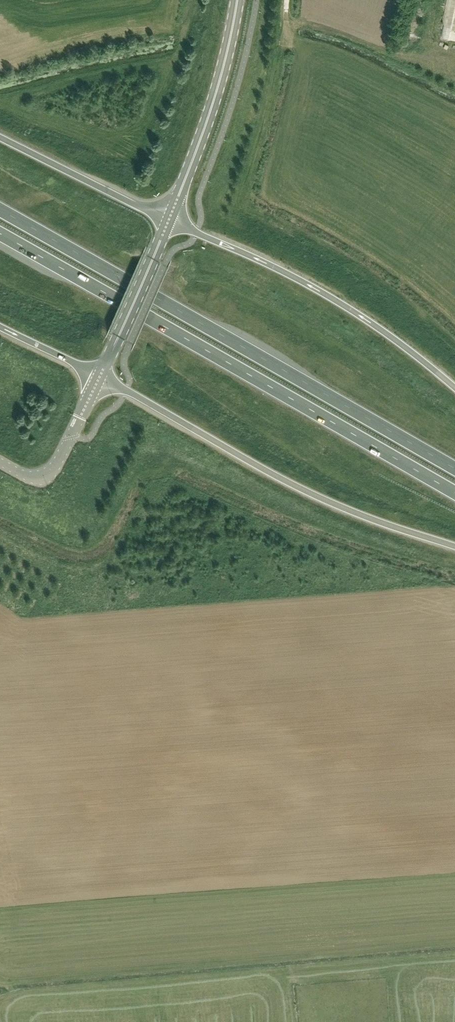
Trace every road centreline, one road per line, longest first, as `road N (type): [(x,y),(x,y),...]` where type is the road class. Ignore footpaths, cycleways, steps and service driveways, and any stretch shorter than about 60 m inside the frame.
road 1 (trunk): [(0,234),(454,493)]
road 2 (trunk): [(454,468),(0,210)]
road 3 (trunk): [(98,374),(288,481),(454,546)]
road 4 (trunk): [(454,387),(314,287),(169,219)]
road 5 (secondary): [(169,219),(217,89),(237,0)]
road 6 (trunk): [(169,219),(0,135)]
road 7 (secondary): [(98,374),(169,219)]
road 8 (unclassified): [(0,460),(30,475),(51,469),(98,374)]

